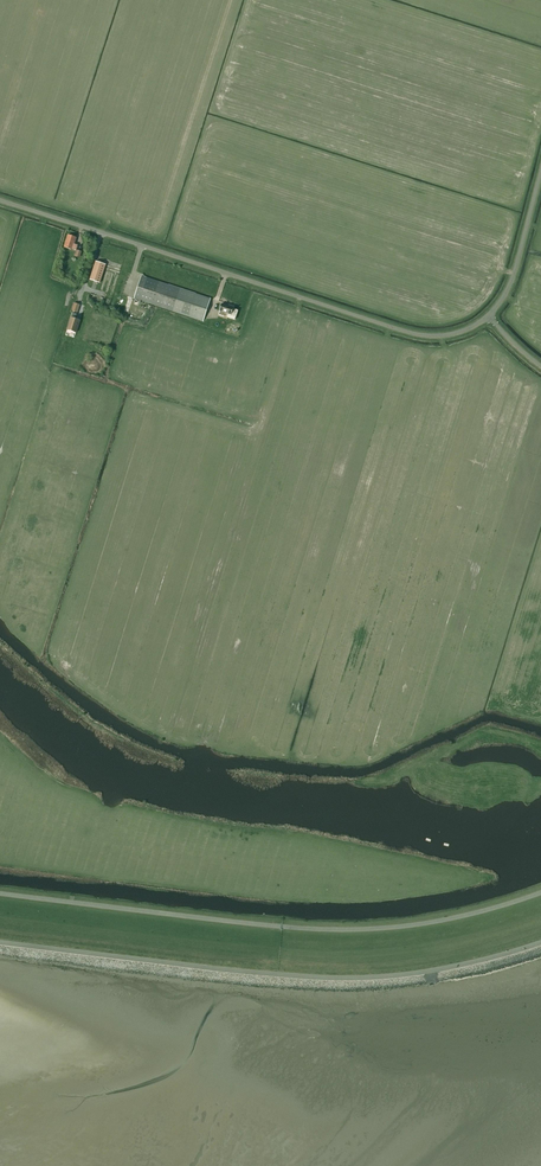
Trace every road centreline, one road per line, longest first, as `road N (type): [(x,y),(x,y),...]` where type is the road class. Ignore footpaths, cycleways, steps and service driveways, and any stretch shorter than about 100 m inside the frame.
road 1 (unclassified): [(540,895),(433,924),(348,932),(0,895)]
road 2 (unclassified): [(0,948),(320,981),(439,973),(540,947)]
road 3 (unclassified): [(0,201),(414,333),(446,334),(487,316)]
road 4 (unclassified): [(487,316),(510,284),(540,169)]

